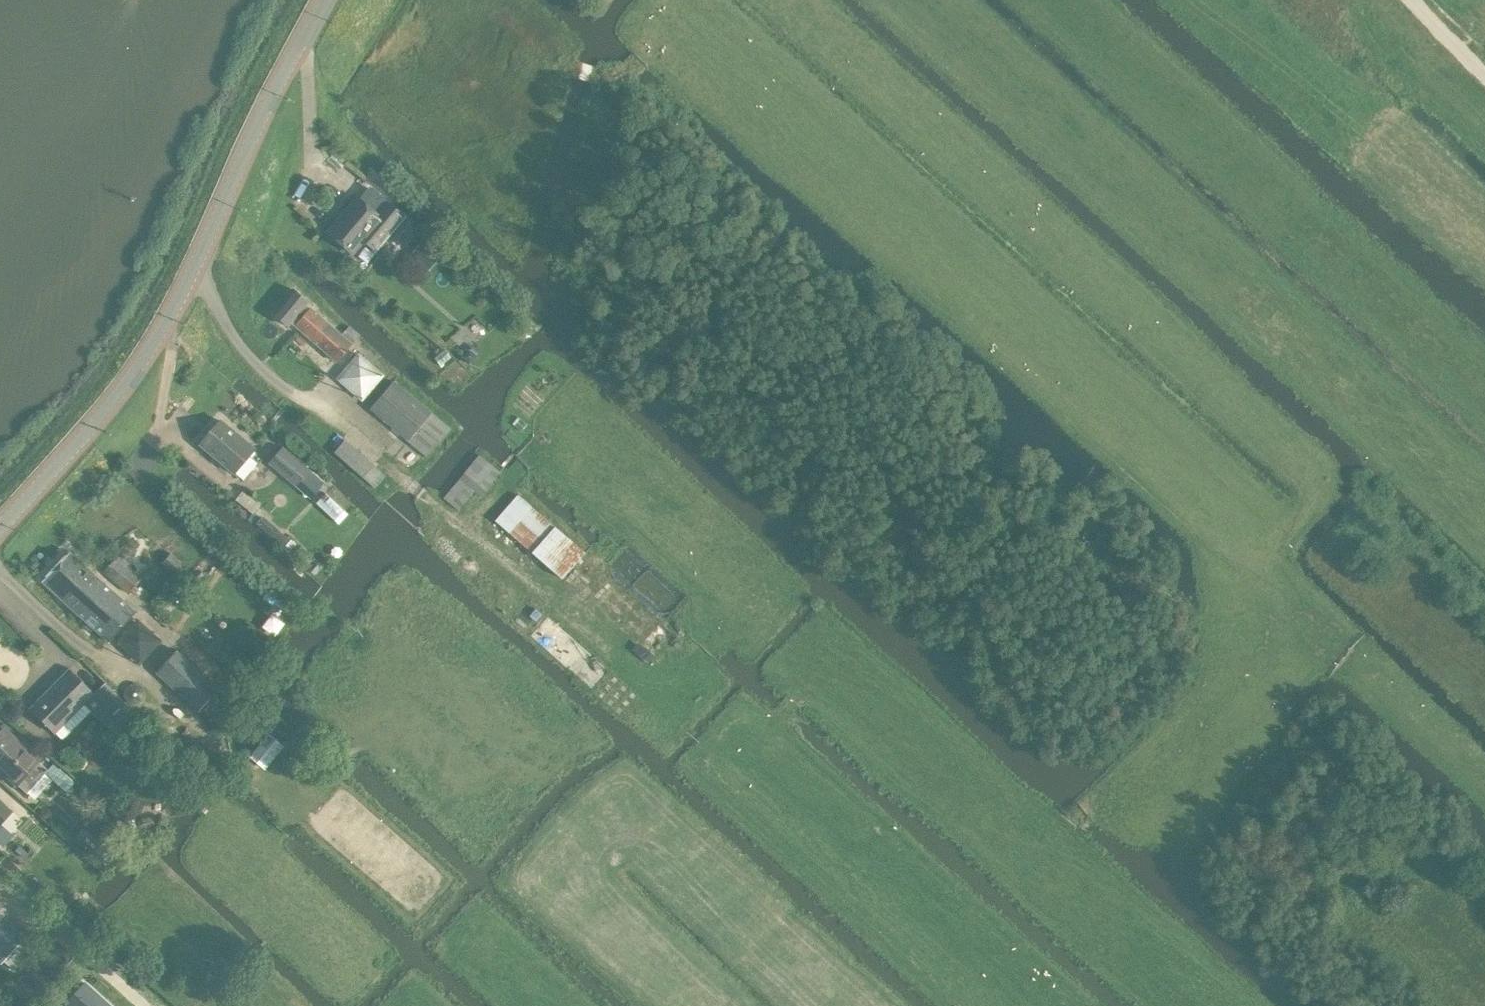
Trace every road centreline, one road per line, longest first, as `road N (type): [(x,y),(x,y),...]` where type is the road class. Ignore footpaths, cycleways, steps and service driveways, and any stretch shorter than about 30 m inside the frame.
road 1 (tertiary): [(0,529),(139,368),(325,0)]

